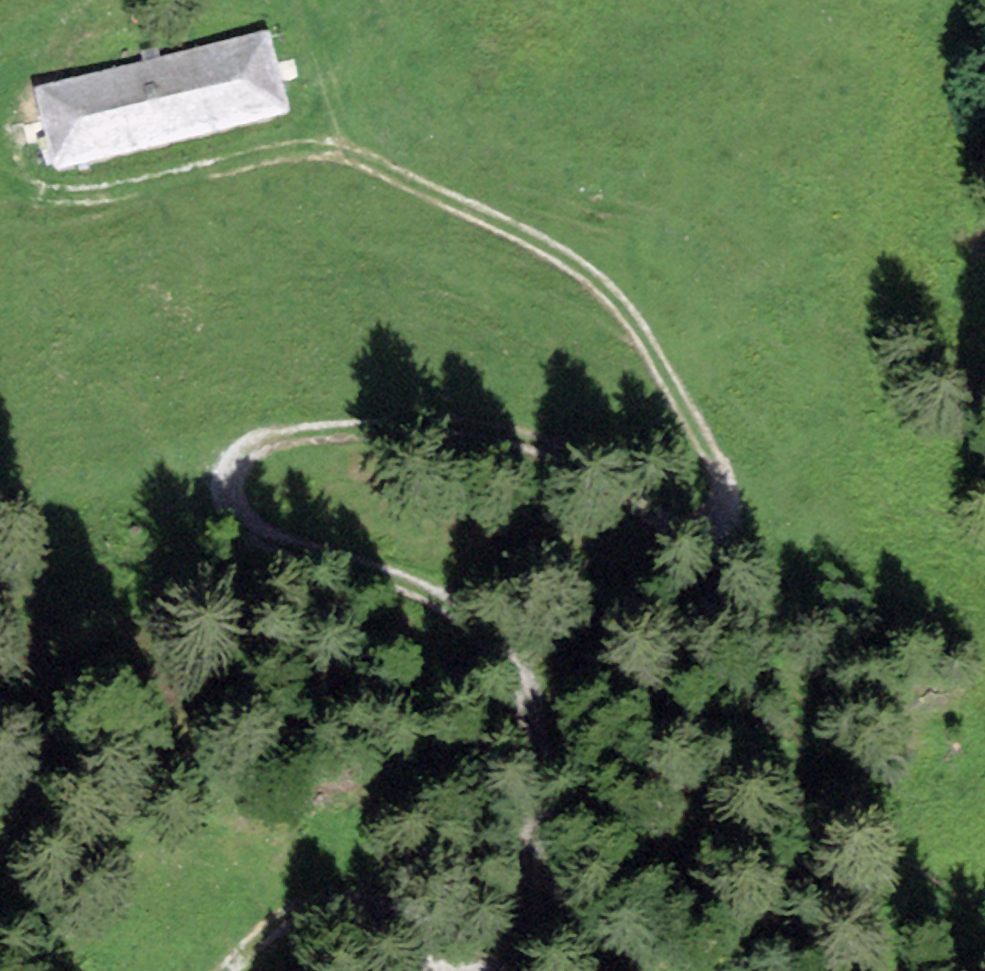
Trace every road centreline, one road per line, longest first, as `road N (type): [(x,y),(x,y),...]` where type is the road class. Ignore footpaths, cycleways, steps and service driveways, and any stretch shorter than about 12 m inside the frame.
road 1 (track): [(228,970),(395,826),(576,761),(465,614),(257,531),(230,498),(233,472),(247,454),(309,433),(492,431),(550,453),(644,524),(668,530),(705,530),(720,520),(724,484),(625,311),(595,279),(558,253),(352,155),(282,151),(160,182),(63,194),(29,184),(12,151)]

